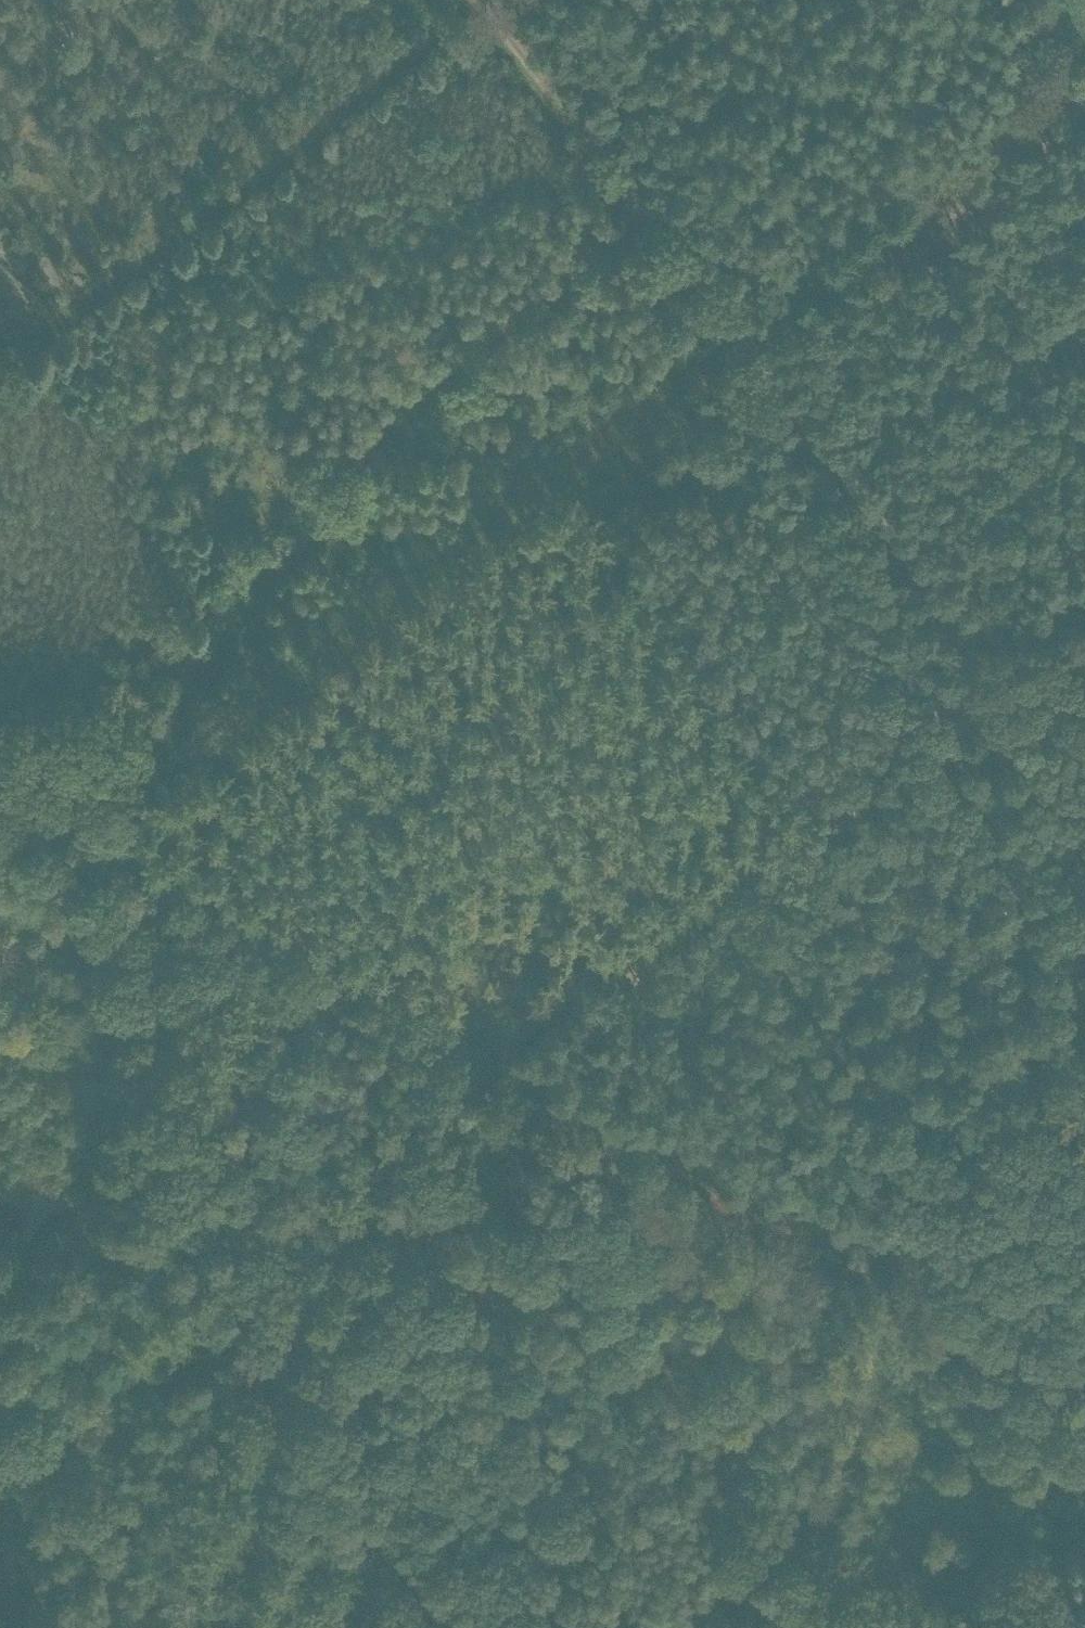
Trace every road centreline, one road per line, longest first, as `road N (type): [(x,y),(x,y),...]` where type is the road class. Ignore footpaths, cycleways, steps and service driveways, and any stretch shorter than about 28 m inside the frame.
road 1 (track): [(1084,801),(475,0)]
road 2 (track): [(627,1098),(853,1214),(1084,1046)]

